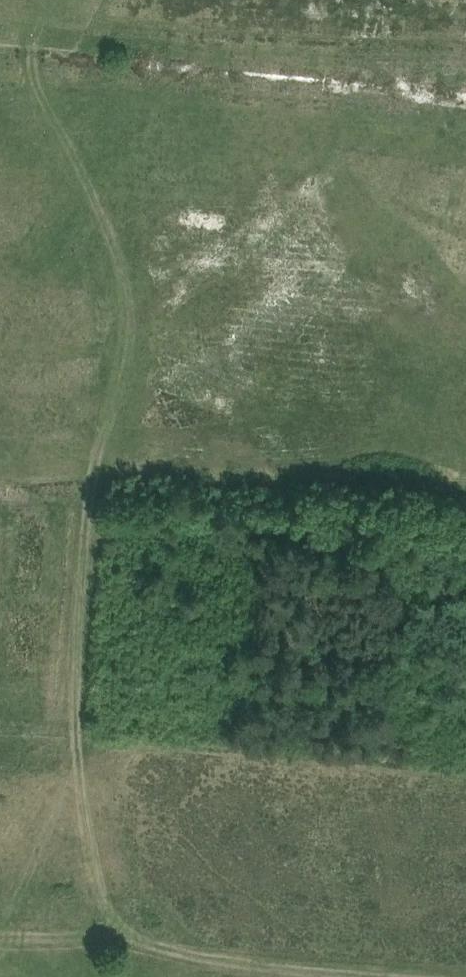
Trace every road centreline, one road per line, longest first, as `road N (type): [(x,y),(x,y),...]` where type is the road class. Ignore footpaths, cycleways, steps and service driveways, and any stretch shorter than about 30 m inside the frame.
road 1 (track): [(0,935),(465,972)]

